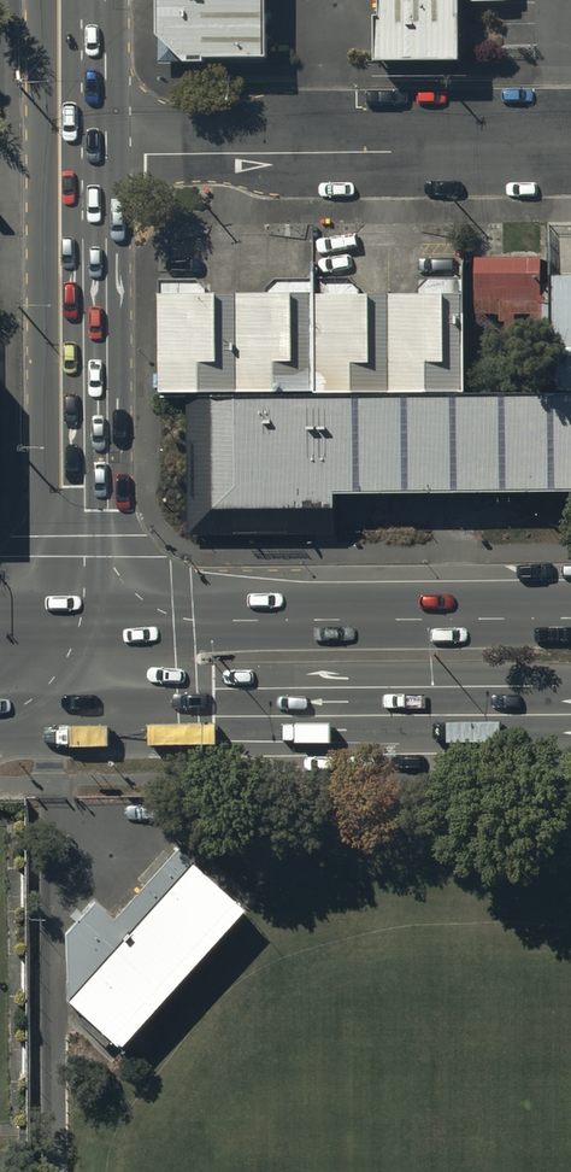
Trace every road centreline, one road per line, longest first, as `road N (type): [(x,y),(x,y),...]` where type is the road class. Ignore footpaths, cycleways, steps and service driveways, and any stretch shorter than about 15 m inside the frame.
road 1 (unclassified): [(84,154),(570,142)]
road 2 (trunk): [(85,625),(570,621)]
road 3 (trunk): [(570,714),(86,718)]
road 4 (secondary): [(84,154),(85,625)]
road 5 (secondary): [(83,0),(84,154)]

